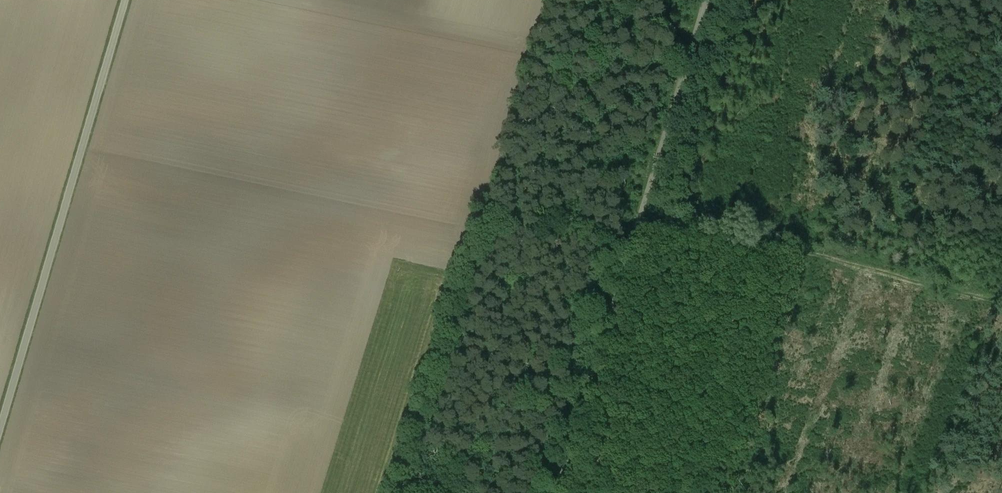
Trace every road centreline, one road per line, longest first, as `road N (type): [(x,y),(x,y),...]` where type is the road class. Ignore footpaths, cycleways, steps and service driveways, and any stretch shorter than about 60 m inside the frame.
road 1 (unclassified): [(559,492),(706,0)]
road 2 (unclassified): [(127,0),(0,431)]

